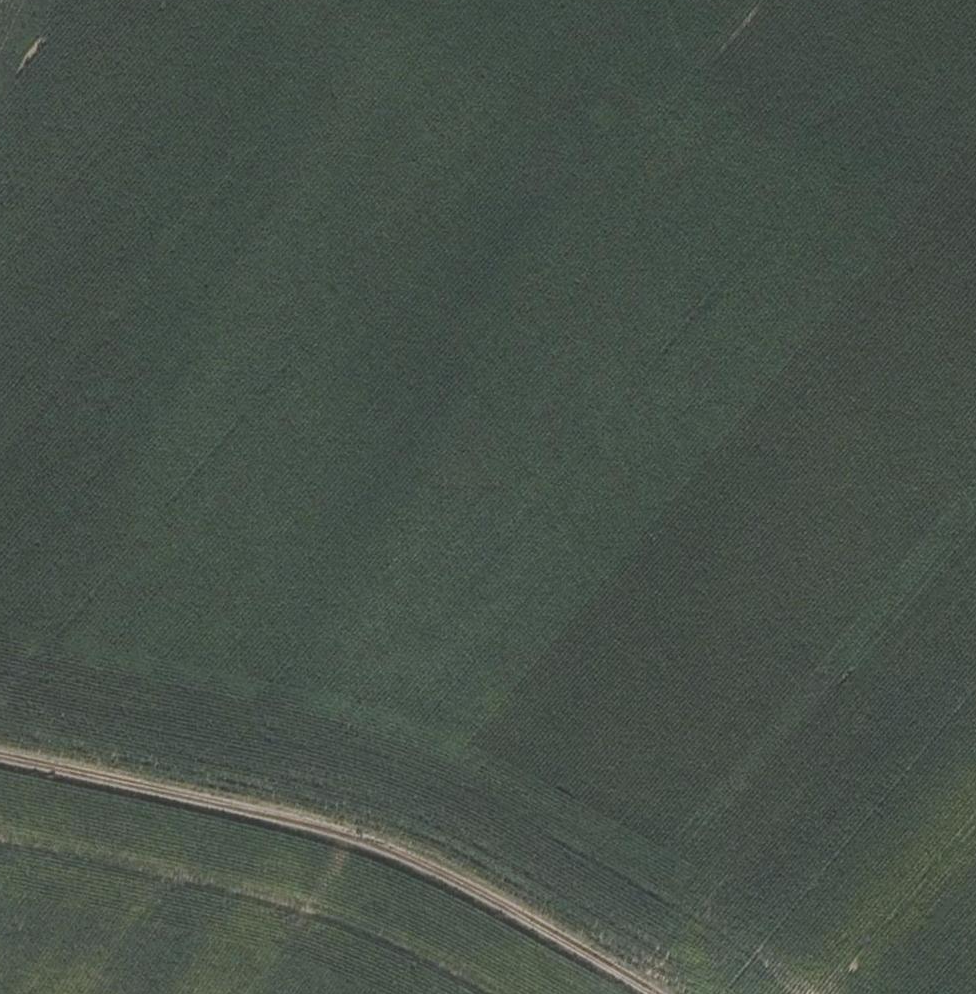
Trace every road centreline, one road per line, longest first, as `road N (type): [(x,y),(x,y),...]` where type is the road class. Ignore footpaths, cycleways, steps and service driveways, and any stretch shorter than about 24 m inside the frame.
road 1 (track): [(0,779),(245,807),(358,836),(514,909),(645,993)]

